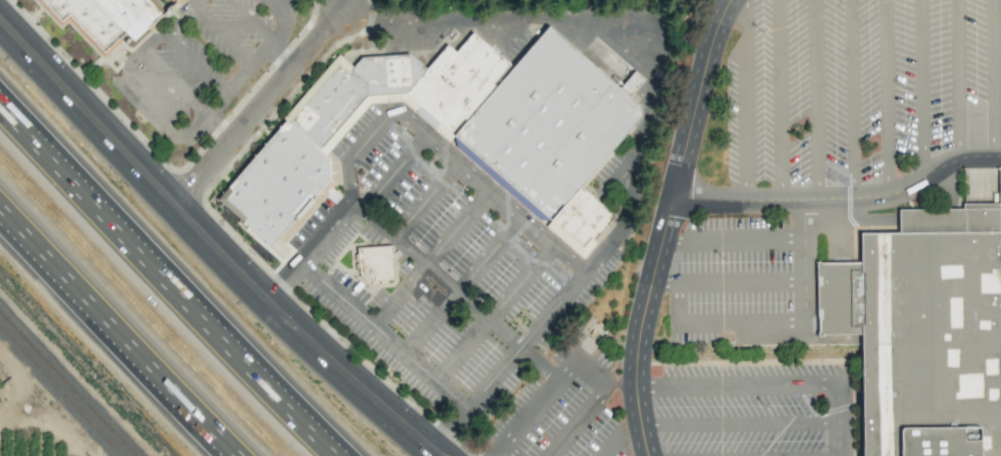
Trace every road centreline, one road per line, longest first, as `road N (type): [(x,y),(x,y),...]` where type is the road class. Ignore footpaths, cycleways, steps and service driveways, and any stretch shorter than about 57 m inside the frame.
road 1 (secondary): [(424,455),(322,361),(0,21)]
road 2 (motorway): [(323,455),(0,137)]
road 3 (residential): [(671,200),(866,199),(958,157),(1000,157)]
road 4 (motorway): [(0,219),(240,455)]
road 5 (residential): [(671,200),(637,339),(634,387),(646,455)]
road 6 (residential): [(344,18),(172,198)]
road 7 (residential): [(731,0),(701,68),(671,200)]

